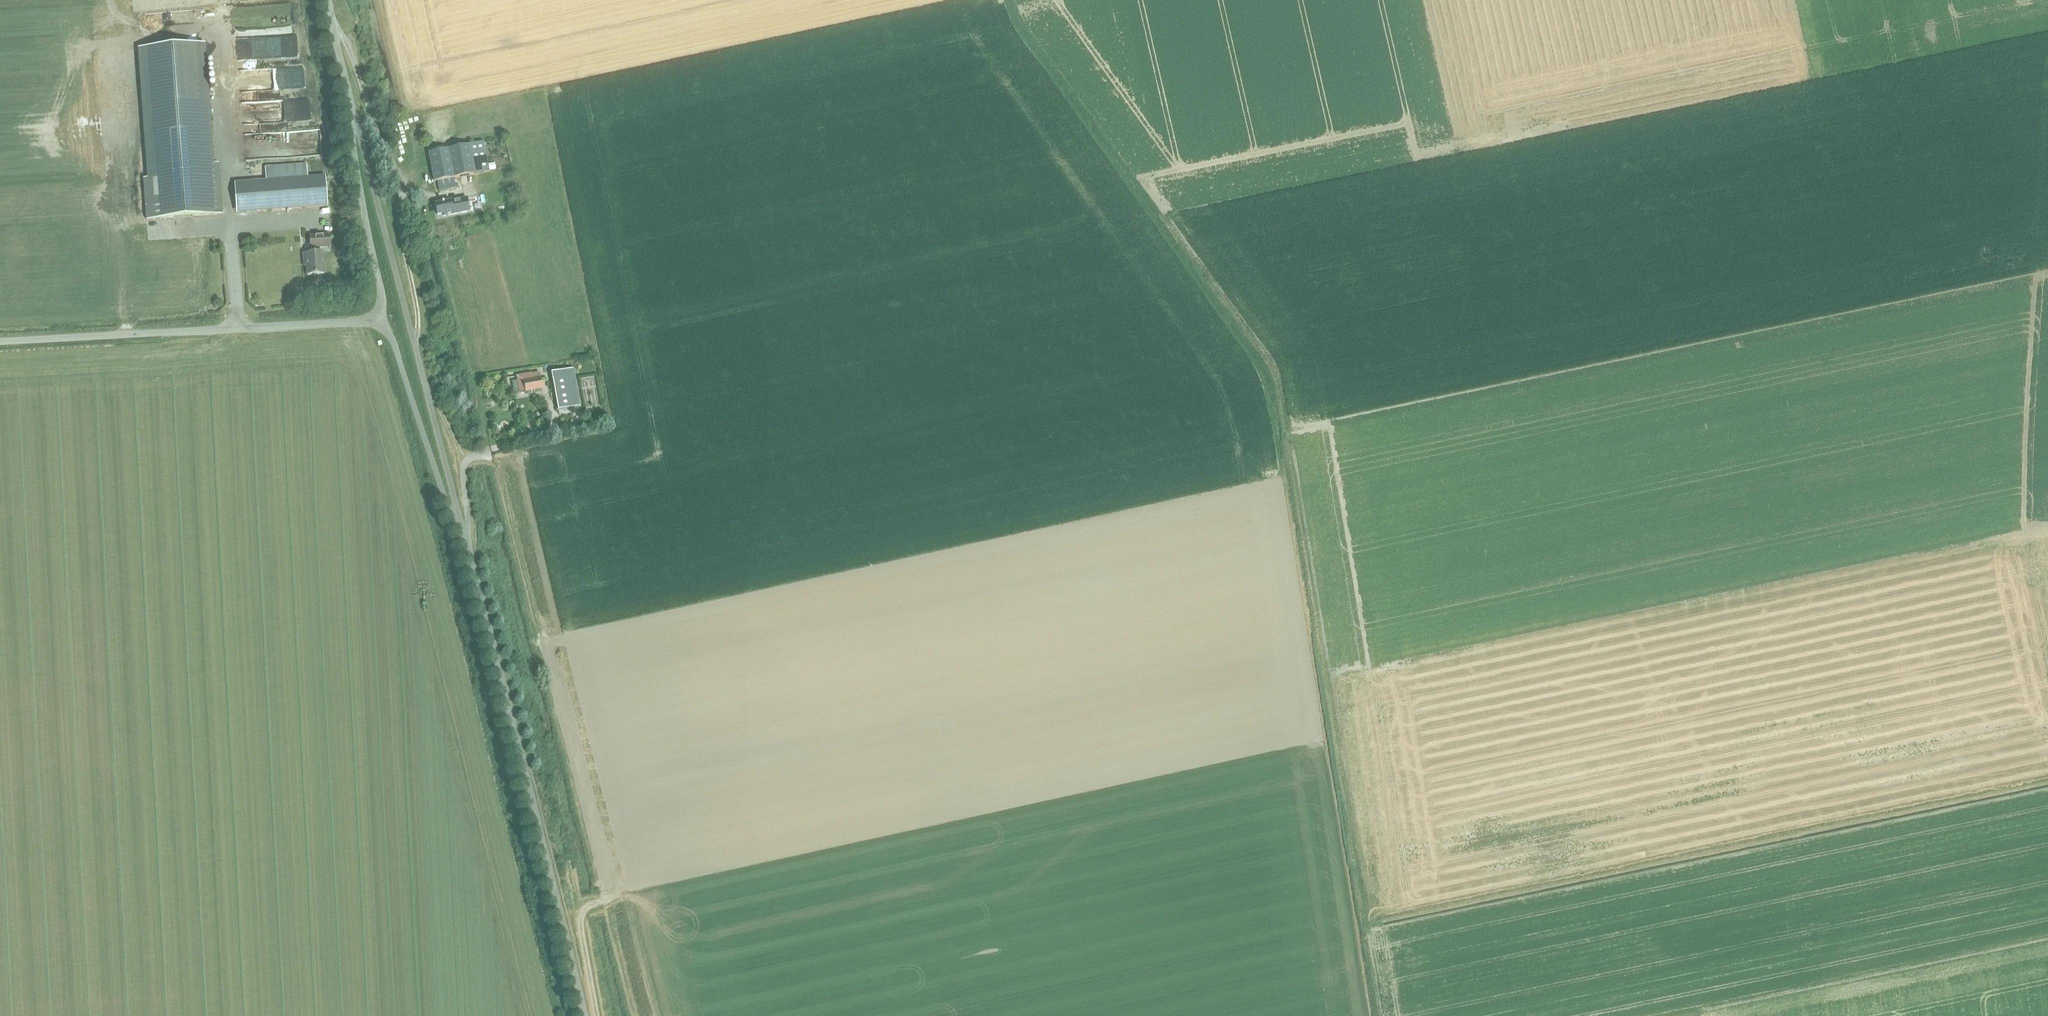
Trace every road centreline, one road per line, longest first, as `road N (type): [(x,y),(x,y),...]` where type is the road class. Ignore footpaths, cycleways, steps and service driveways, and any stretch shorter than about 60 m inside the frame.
road 1 (tertiary): [(587,1015),(463,532)]
road 2 (tertiary): [(463,532),(353,110)]
road 3 (unclassified): [(0,342),(378,319)]
road 4 (track): [(414,343),(401,186),(333,24)]
road 5 (unclassified): [(463,532),(449,513),(392,336),(378,319)]
road 6 (unclassified): [(378,319),(383,298),(363,215),(353,110)]

